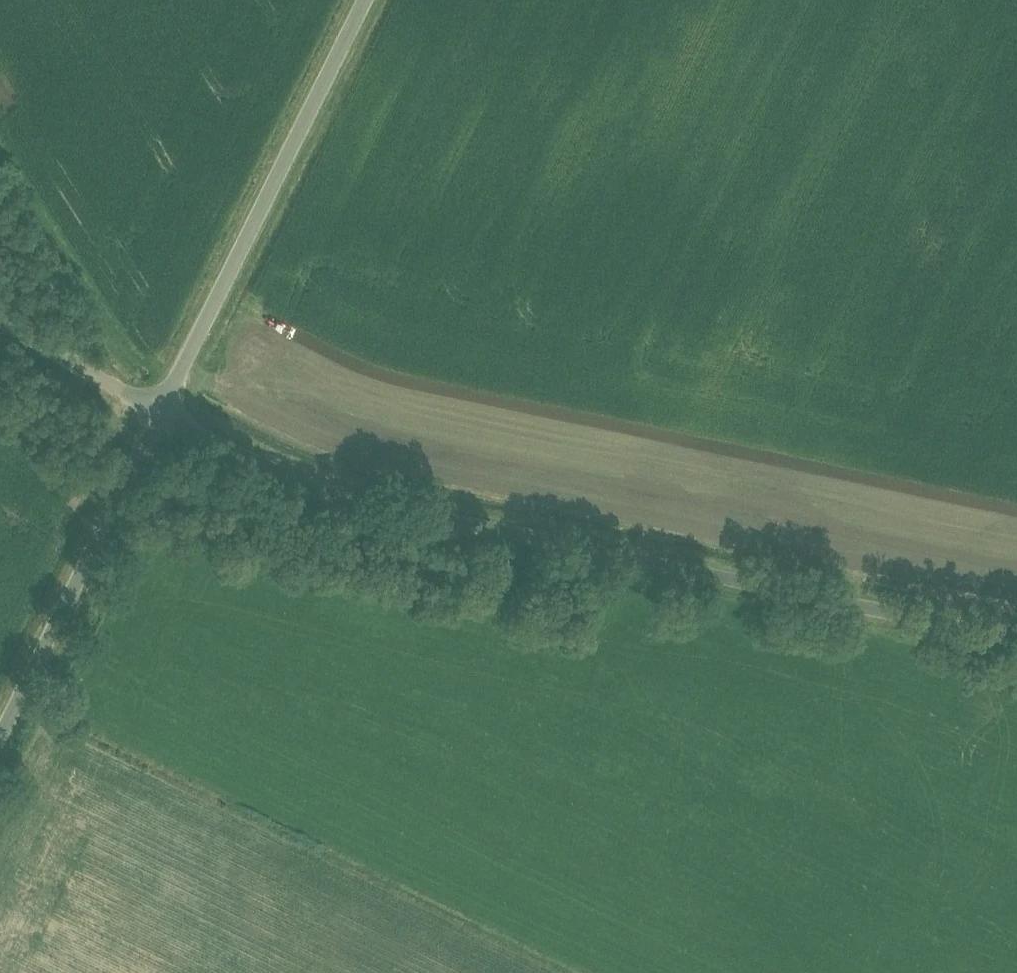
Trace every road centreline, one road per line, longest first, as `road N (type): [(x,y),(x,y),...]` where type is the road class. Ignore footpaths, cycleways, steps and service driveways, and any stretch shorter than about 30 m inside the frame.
road 1 (unclassified): [(1016,640),(367,502),(270,470),(158,413)]
road 2 (unclassified): [(158,413),(363,0)]
road 3 (unclassified): [(0,743),(158,413)]
road 4 (unclassified): [(158,413),(0,322)]

